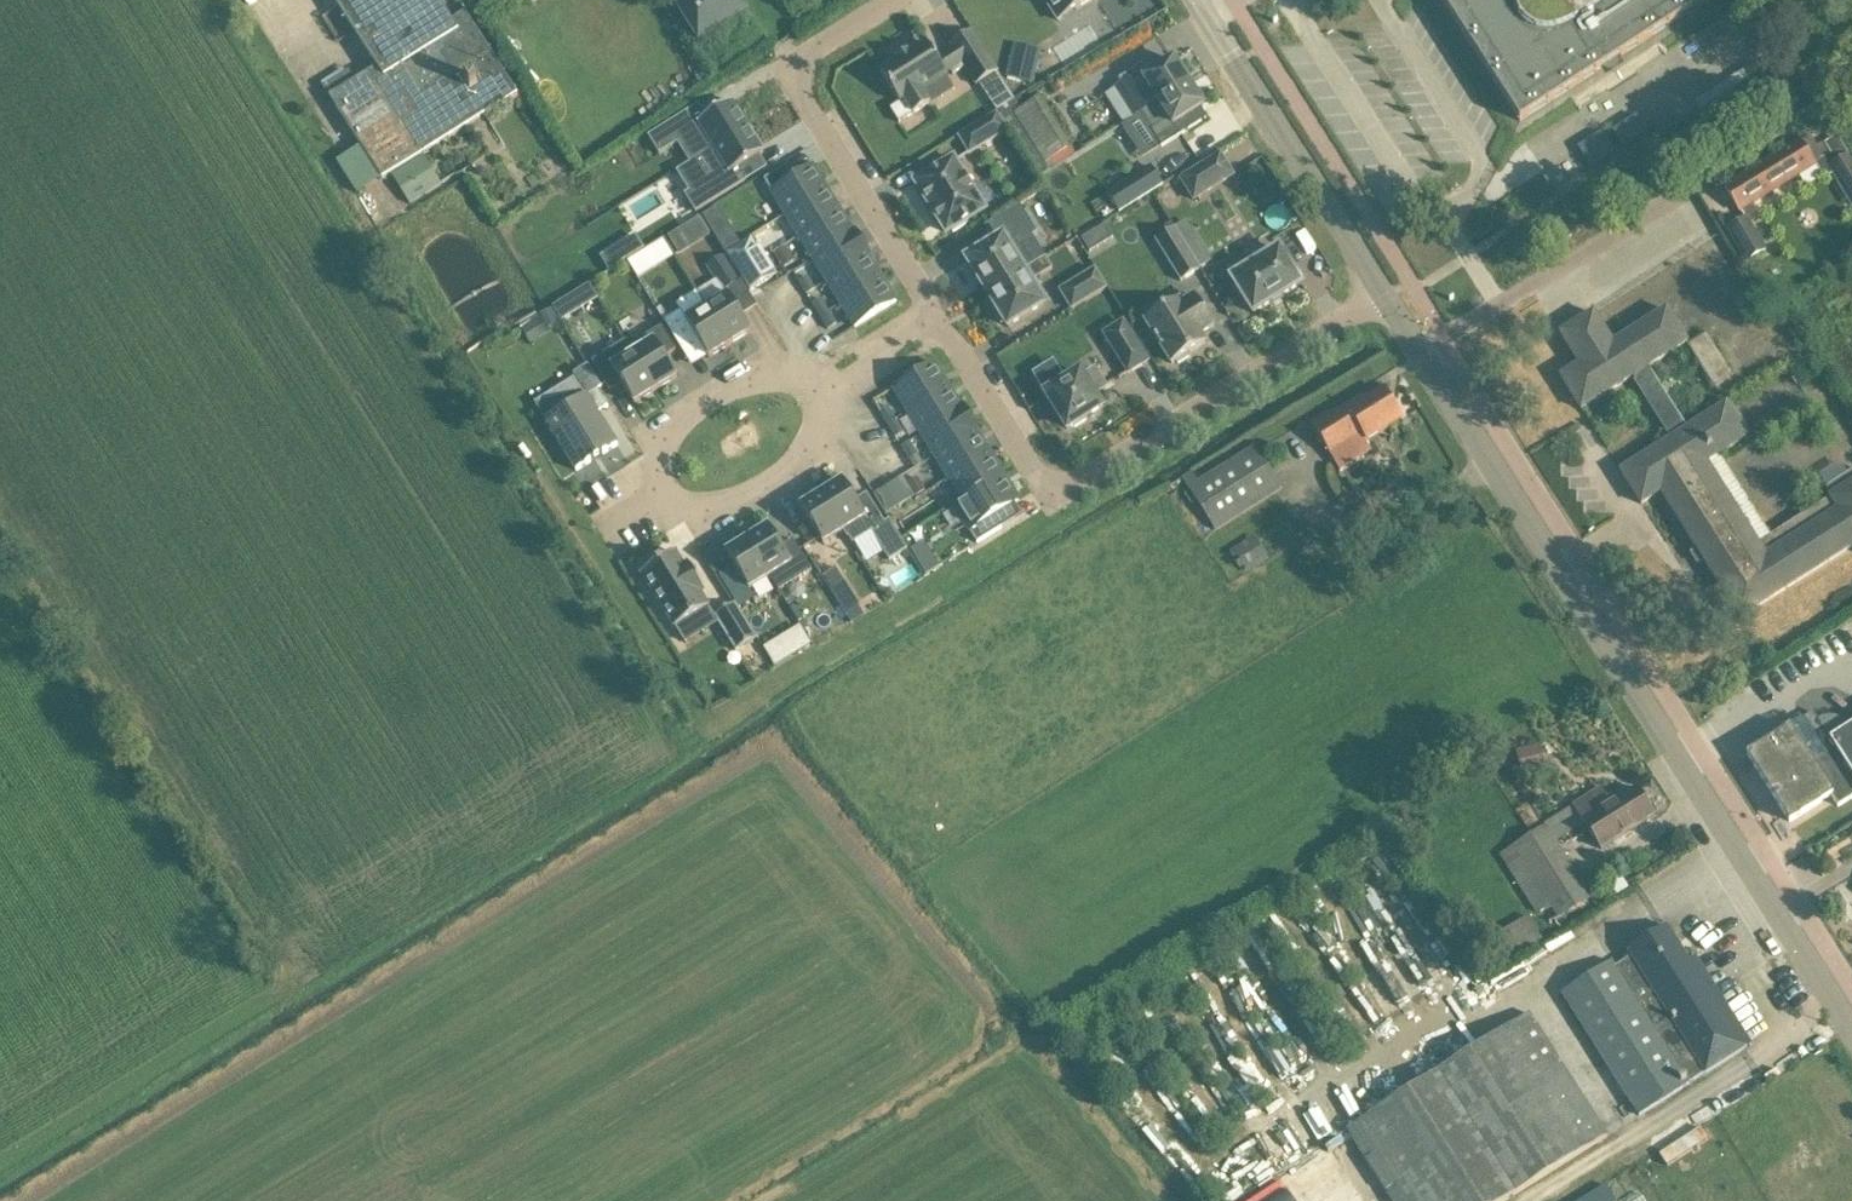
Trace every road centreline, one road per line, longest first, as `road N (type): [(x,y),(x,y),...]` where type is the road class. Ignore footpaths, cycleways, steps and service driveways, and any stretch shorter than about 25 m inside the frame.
road 1 (tertiary): [(1851,1035),(1384,297)]
road 2 (residential): [(1384,297),(1050,496),(939,326)]
road 3 (residential): [(939,326),(920,281),(799,95),(798,70),(820,46),(898,0)]
road 4 (tertiary): [(1384,297),(1194,0)]
road 5 (residential): [(823,389),(780,363),(654,438),(660,494)]
road 6 (residential): [(660,494),(722,514),(814,455),(823,389)]
road 7 (track): [(1657,212),(1851,82)]
road 8 (residential): [(939,326),(823,389)]

